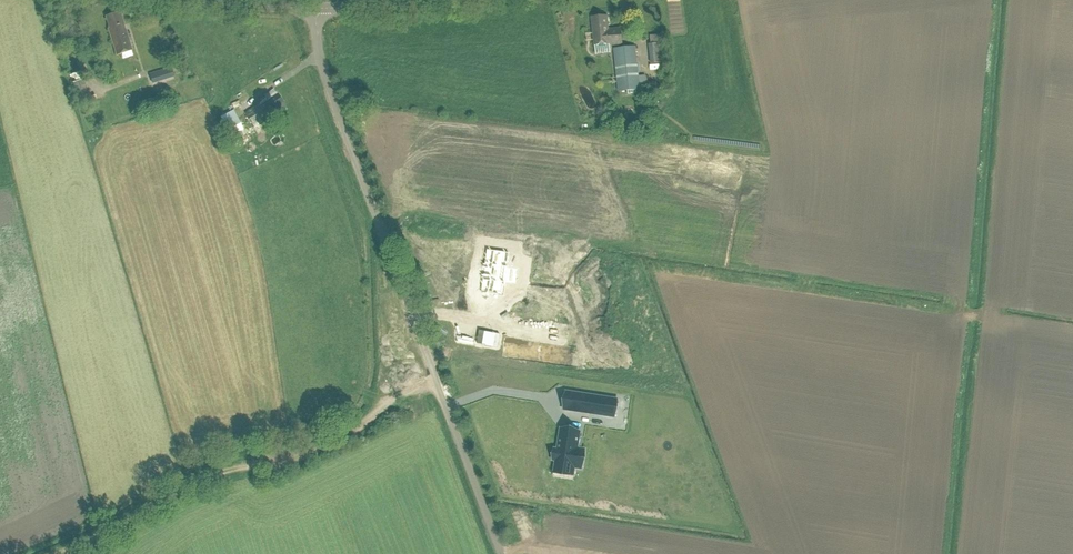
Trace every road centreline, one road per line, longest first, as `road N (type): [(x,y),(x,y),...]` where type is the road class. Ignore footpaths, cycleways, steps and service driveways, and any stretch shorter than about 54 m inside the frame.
road 1 (unclassified): [(501,553),(328,85),(314,8)]
road 2 (track): [(62,553),(199,475),(311,453),(436,380)]
road 3 (tertiary): [(444,0),(314,8)]

